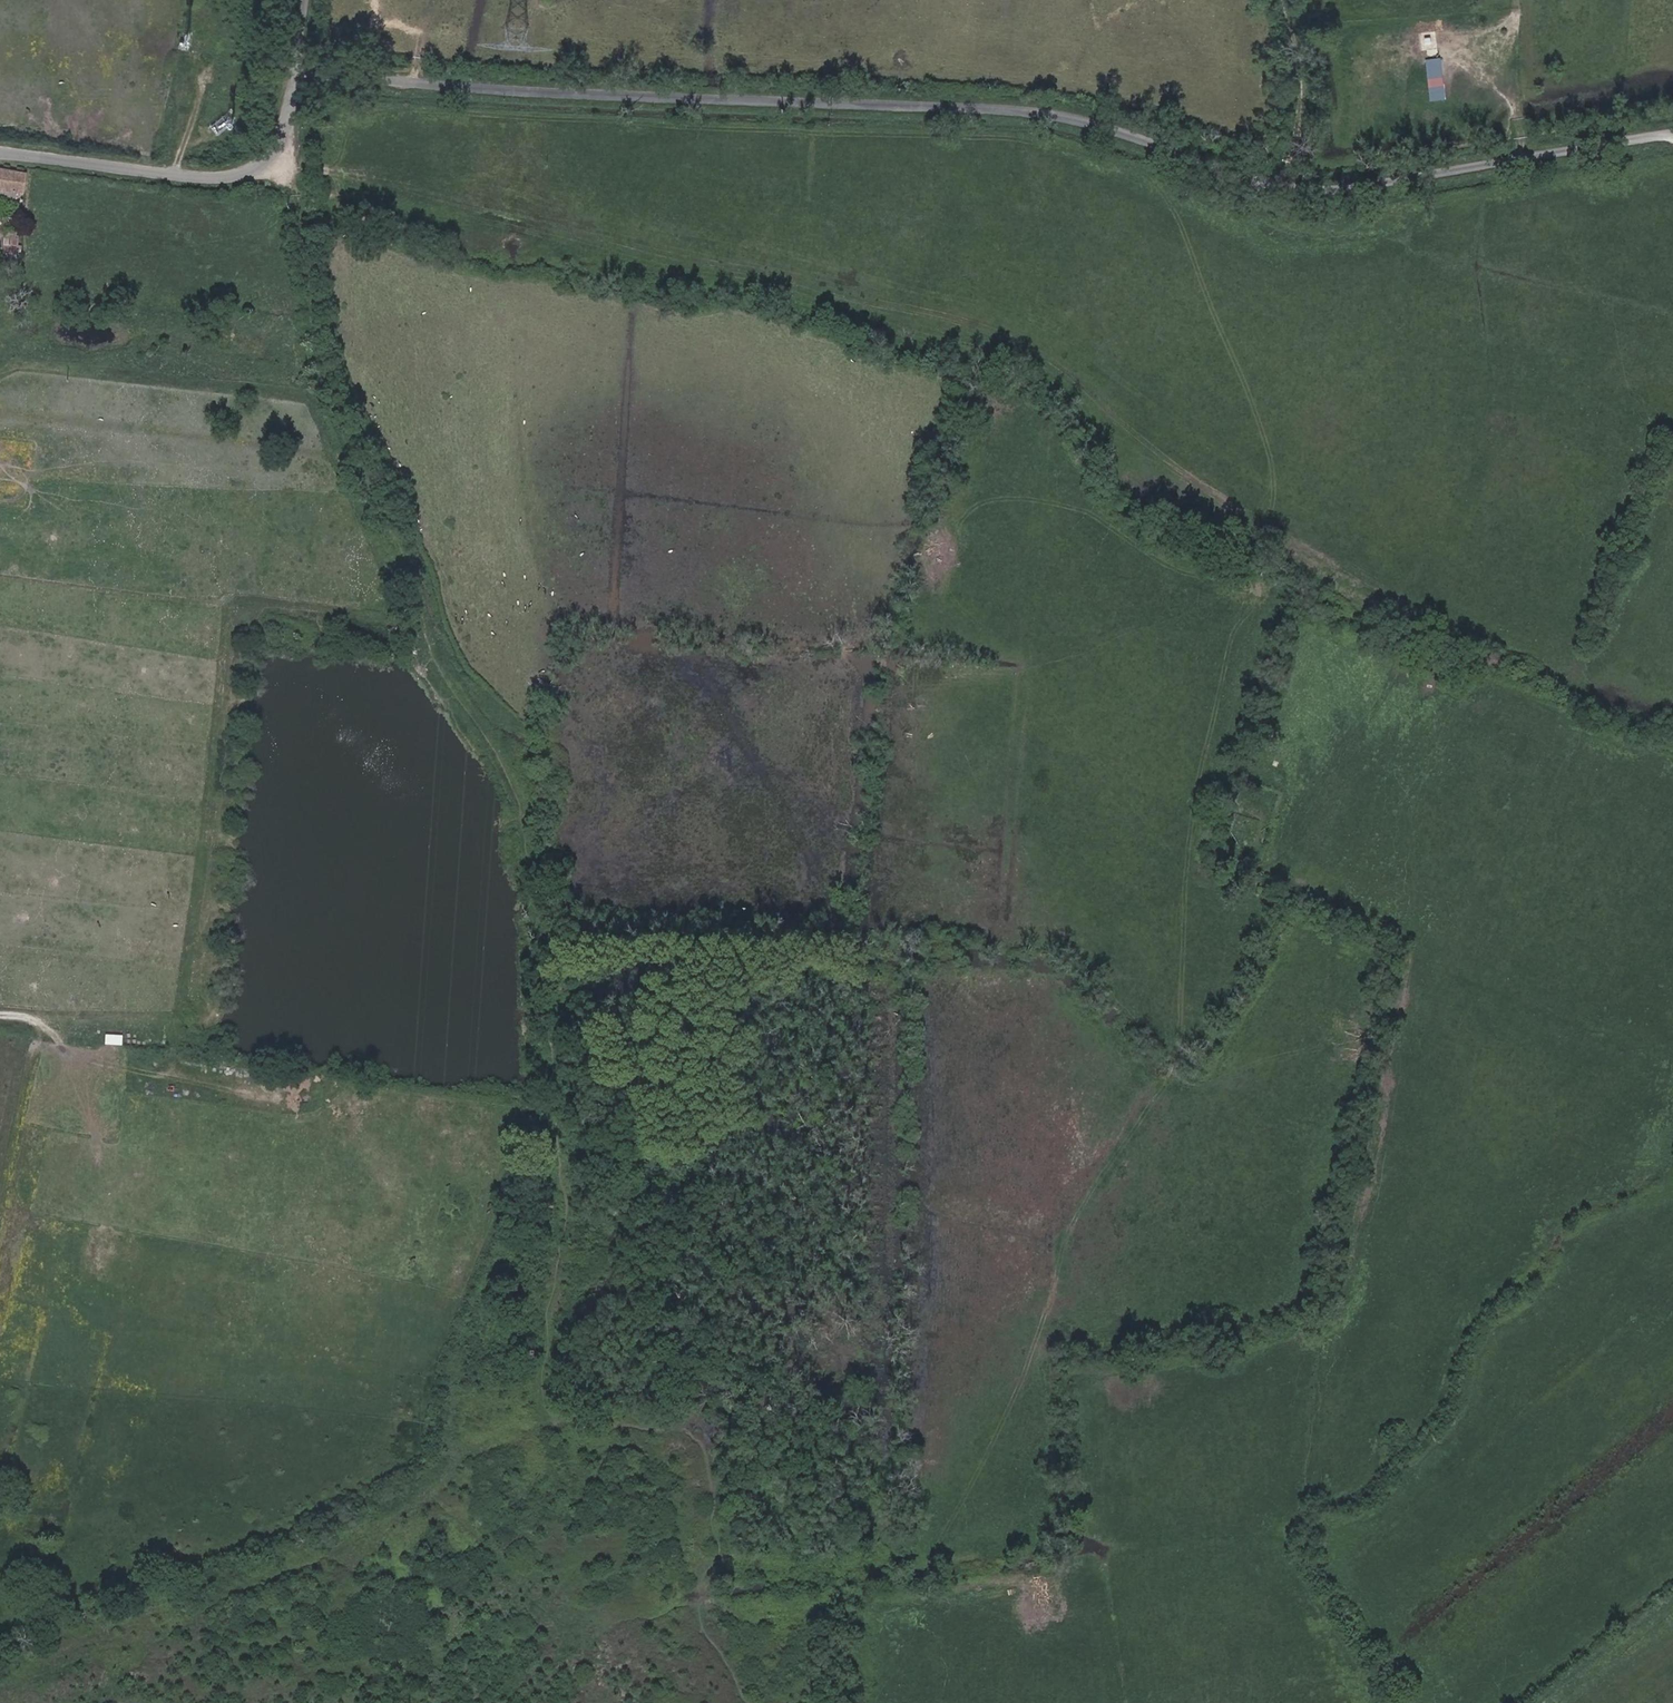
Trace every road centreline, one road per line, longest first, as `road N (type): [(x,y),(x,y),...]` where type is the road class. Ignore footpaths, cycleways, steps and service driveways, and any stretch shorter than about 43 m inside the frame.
road 1 (unclassified): [(1672,136),(1386,184),(1284,176),(1144,134),(1037,114),(298,75)]
road 2 (residential): [(298,75),(288,135),(253,167),(196,172),(0,150)]

